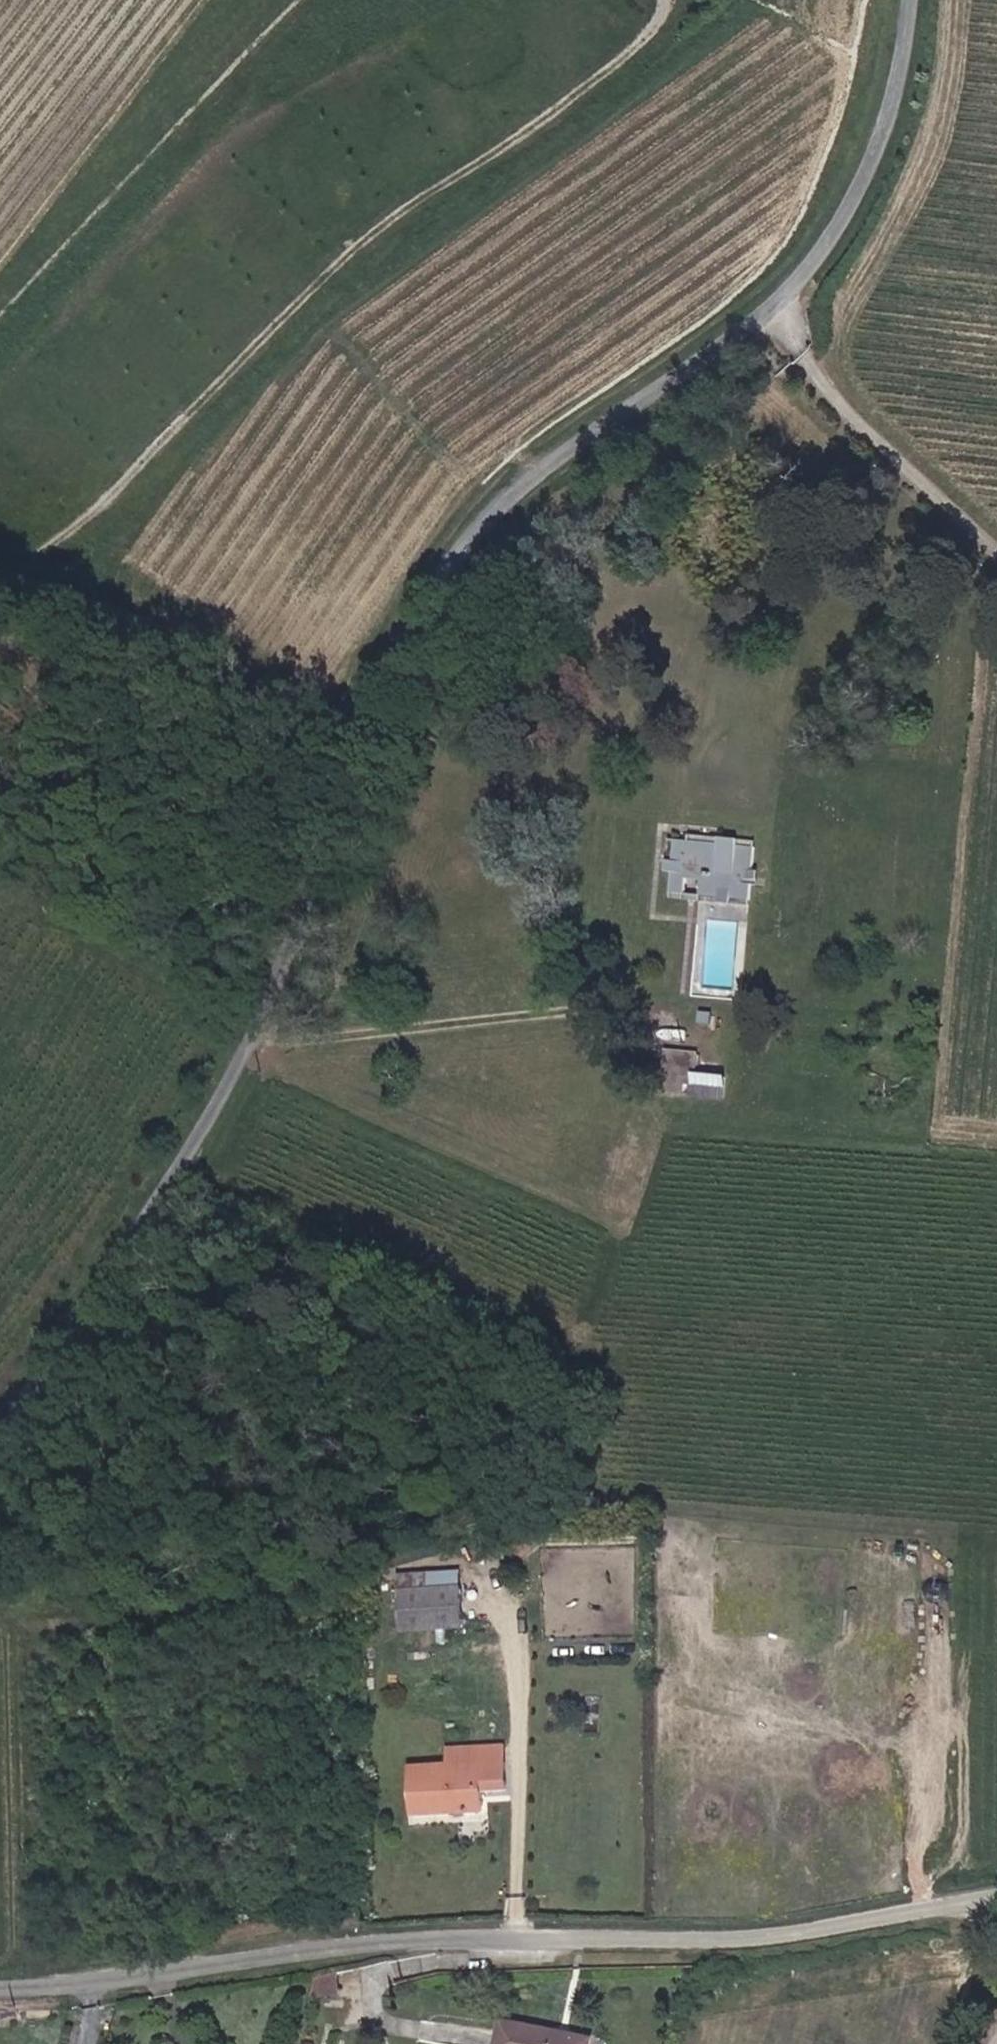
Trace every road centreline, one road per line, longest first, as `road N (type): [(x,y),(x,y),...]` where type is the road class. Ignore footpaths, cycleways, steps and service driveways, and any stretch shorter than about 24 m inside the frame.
road 1 (unclassified): [(0,1440),(194,1142),(254,1029),(439,578),(527,483),(759,319),(810,264),(885,127),(909,0)]
road 2 (unclassified): [(0,1989),(434,1937),(729,1939),(996,1901)]

